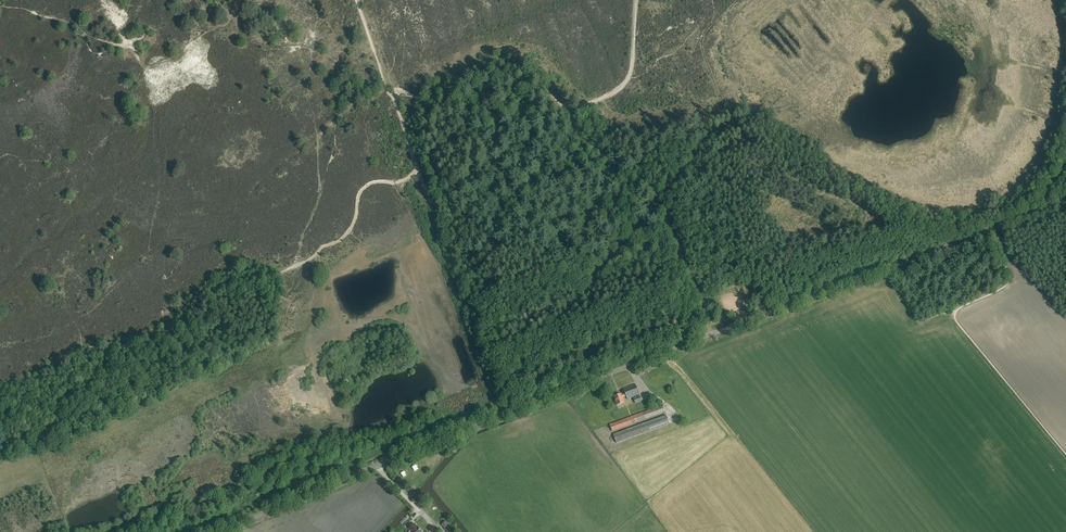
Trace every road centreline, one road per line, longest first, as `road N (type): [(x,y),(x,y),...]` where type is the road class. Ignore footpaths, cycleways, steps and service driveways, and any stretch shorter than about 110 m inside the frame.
road 1 (unclassified): [(217,531),(1065,201)]
road 2 (track): [(566,115),(656,190),(713,336)]
road 3 (track): [(294,267),(351,231),(369,185),(399,183),(418,172),(387,88)]

